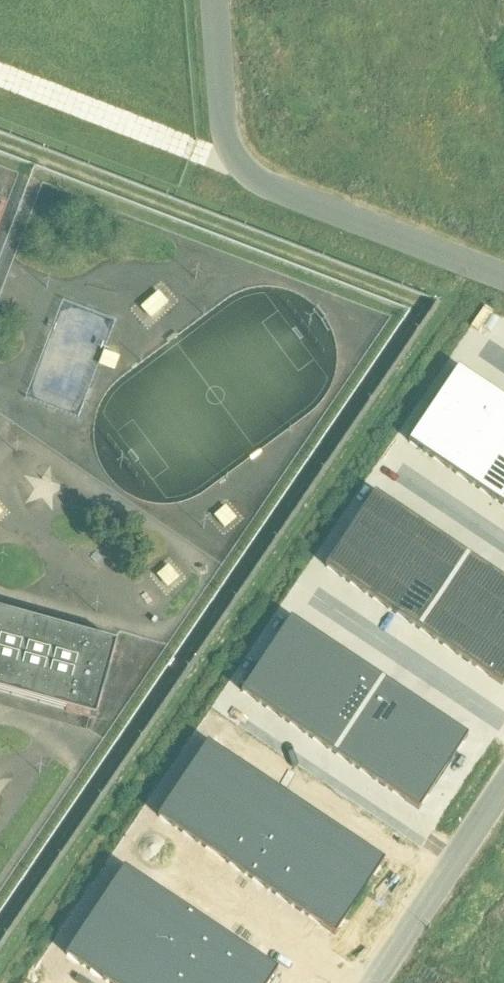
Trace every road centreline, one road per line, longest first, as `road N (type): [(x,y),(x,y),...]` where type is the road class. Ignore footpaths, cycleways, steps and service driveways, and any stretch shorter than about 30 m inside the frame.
road 1 (unclassified): [(503,279),(270,188),(243,169),(227,142),(215,0)]
road 2 (unclassified): [(373,982),(503,786)]

